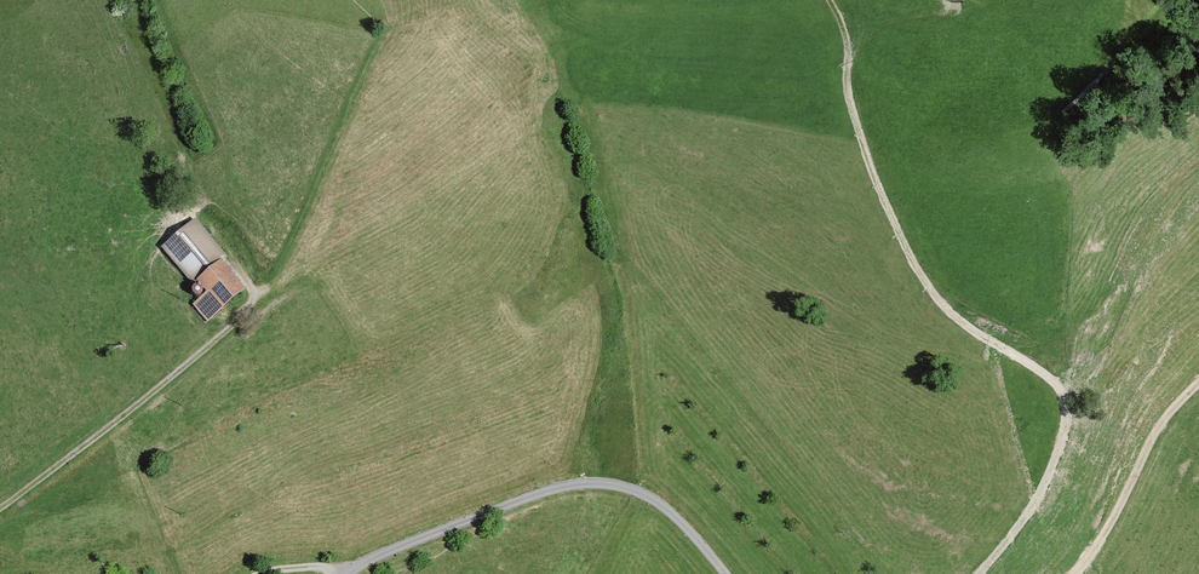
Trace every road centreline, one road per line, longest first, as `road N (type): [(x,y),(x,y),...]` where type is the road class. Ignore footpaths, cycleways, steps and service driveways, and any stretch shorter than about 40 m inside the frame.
road 1 (track): [(829,0),(848,45),(854,112),(911,259),(950,312),(1028,361),(1066,401),(1059,451),(1039,496),(977,573)]
road 2 (residential): [(342,573),(479,513),(596,481),(663,502),(728,573)]
road 3 (track): [(254,292),(237,321),(0,508)]
road 4 (track): [(1198,382),(1153,436),(1075,573)]

